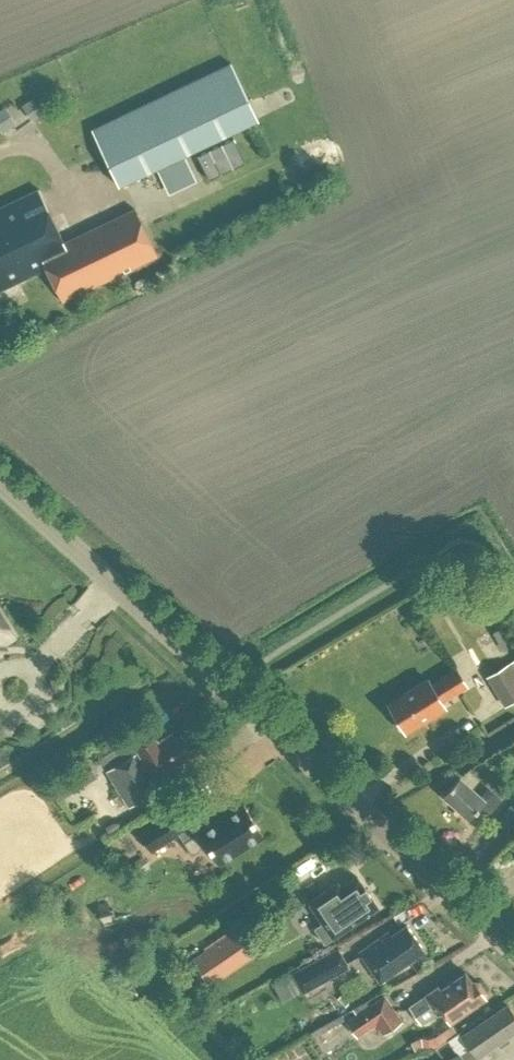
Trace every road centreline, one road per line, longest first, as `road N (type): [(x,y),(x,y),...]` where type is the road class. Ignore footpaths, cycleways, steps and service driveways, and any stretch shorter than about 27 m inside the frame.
road 1 (tertiary): [(0,482),(513,950)]

